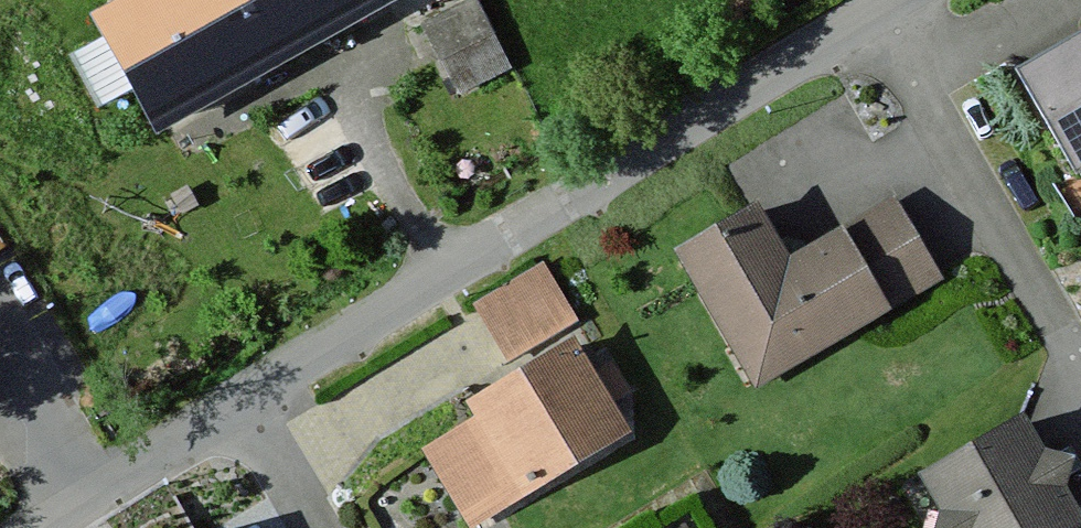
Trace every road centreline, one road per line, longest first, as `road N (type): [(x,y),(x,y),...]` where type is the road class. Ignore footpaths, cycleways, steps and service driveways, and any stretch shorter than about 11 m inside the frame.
road 1 (residential): [(902,0),(238,403)]
road 2 (residential): [(91,497),(0,340)]
road 3 (residential): [(238,403),(91,497)]
road 4 (residential): [(238,403),(313,527)]

